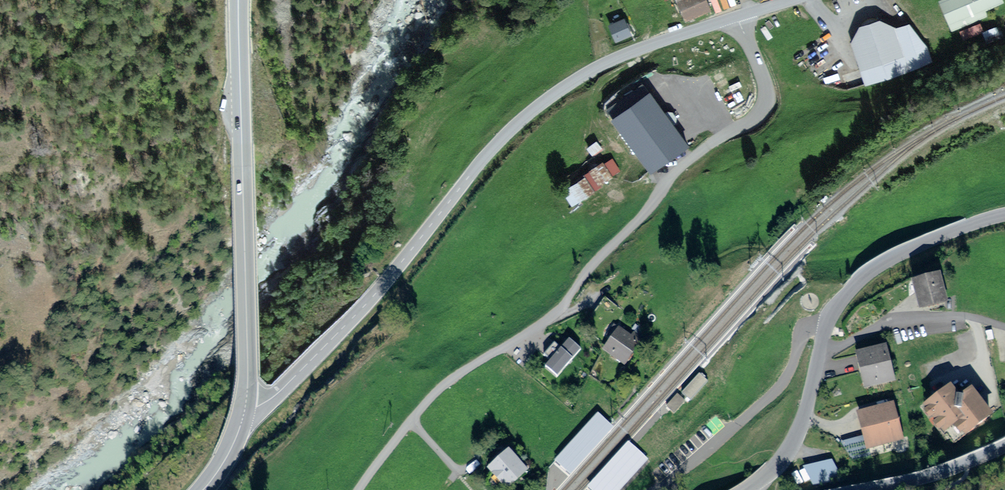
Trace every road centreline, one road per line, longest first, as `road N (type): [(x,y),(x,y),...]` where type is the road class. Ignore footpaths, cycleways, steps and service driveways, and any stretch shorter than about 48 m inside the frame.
road 1 (residential): [(737,16),(766,88),(760,112),(677,171),(559,310),(439,389),(359,489)]
road 2 (tertiary): [(737,16),(619,57),(543,102),(483,159),(368,302),(283,389),(245,411)]
road 3 (primary): [(245,411),(239,0)]
road 4 (residential): [(827,327),(806,329),(772,396),(650,489)]
road 5 (tertiary): [(827,327),(838,304),(882,264),(1004,215)]
road 6 (residential): [(820,359),(897,319),(975,319)]
road 7 (tertiary): [(746,489),(790,448),(820,359)]
road 8 (tertiary): [(1004,446),(865,489)]

